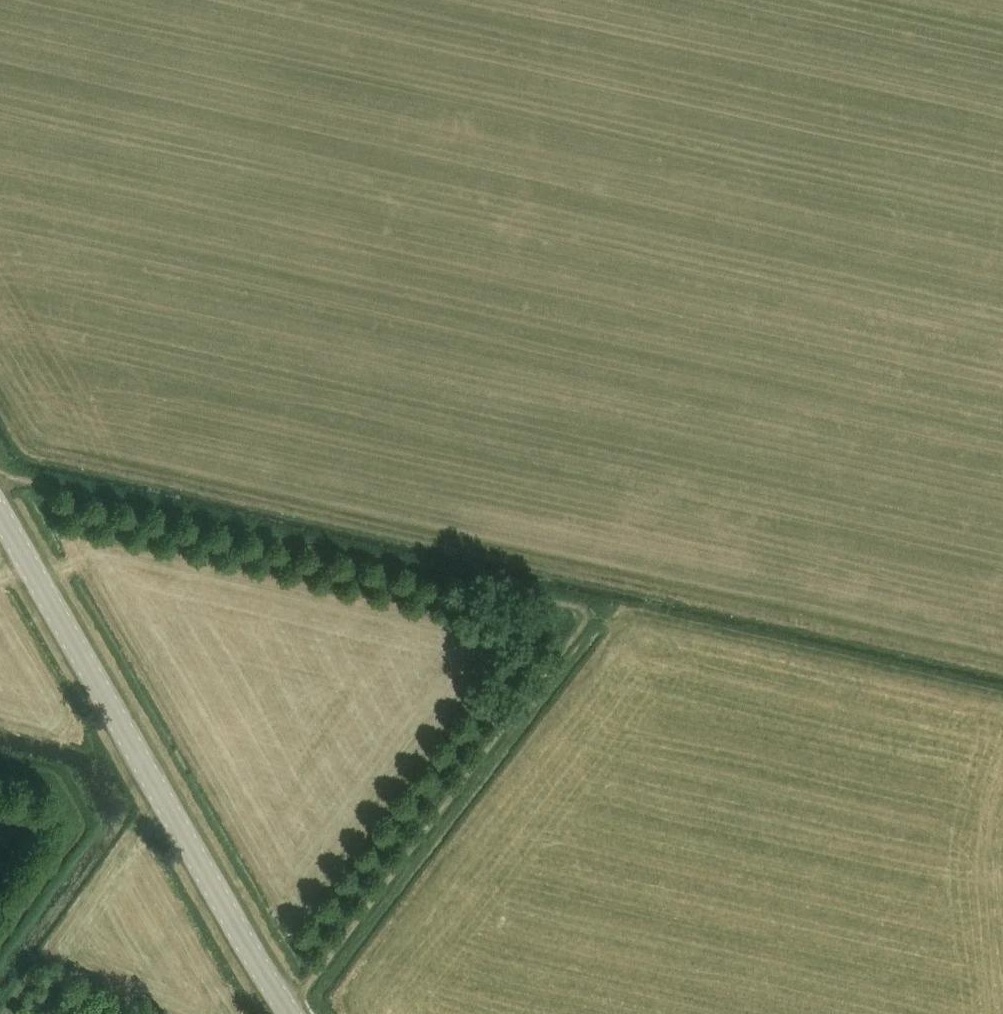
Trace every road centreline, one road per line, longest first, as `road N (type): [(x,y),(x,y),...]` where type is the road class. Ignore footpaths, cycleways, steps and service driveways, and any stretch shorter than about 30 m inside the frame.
road 1 (secondary): [(291,1013),(0,515)]

